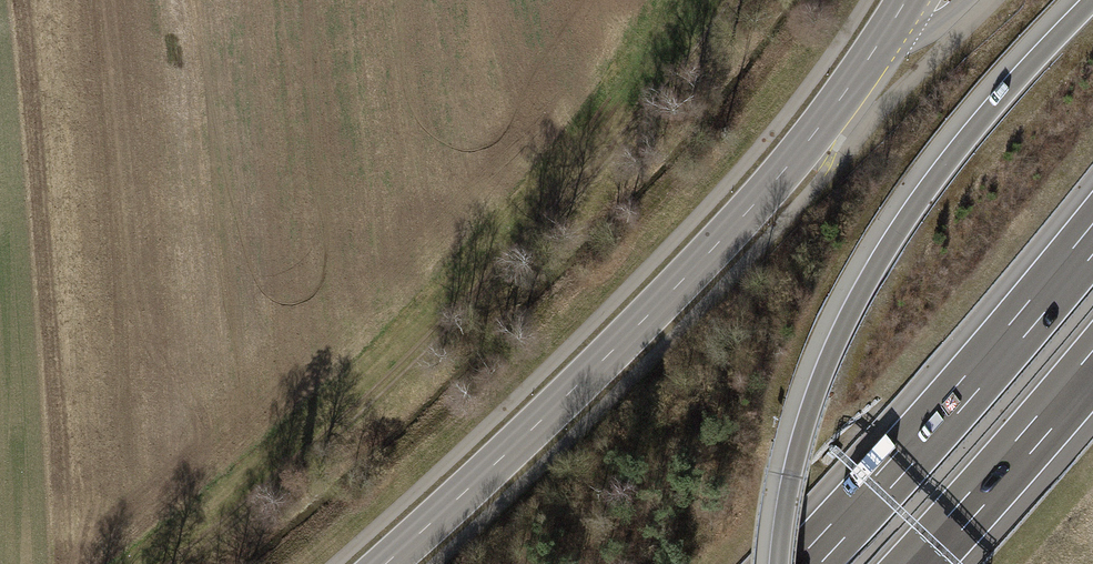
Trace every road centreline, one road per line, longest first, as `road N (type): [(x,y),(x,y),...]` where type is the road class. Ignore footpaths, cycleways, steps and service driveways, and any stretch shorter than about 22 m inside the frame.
road 1 (track): [(737,0),(662,100),(473,299),(175,563)]
road 2 (primary): [(387,563),(690,275),(814,137),(875,52)]
road 3 (motorway): [(1092,1),(968,138),(865,285),(809,413),(779,563)]
road 4 (motorway): [(1092,238),(805,563)]
road 5 (motorway): [(918,563),(1092,366)]

